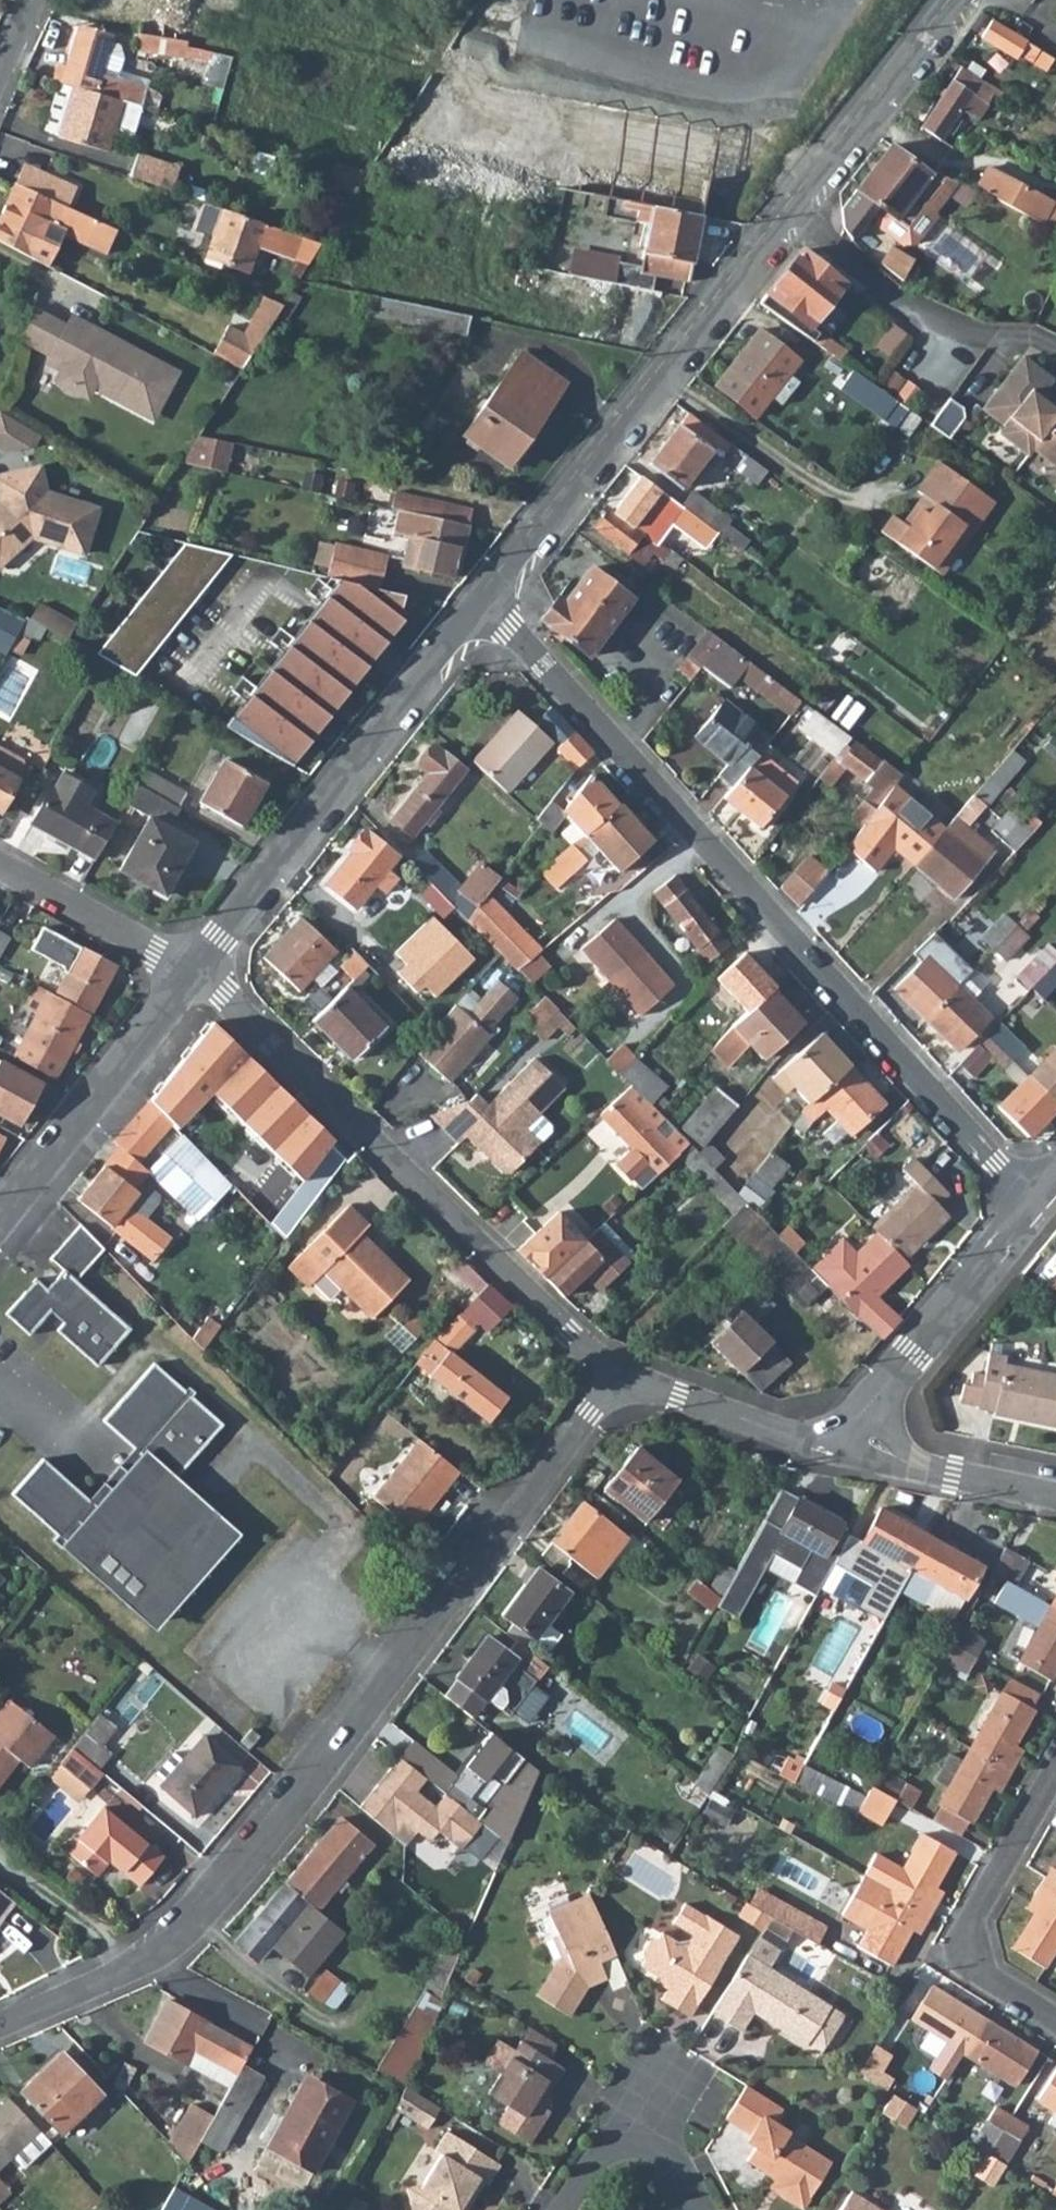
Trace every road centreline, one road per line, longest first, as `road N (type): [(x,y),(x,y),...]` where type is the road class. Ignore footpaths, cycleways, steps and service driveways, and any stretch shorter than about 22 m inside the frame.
road 1 (residential): [(0,2026),(133,1968),(265,1853),(617,1377)]
road 2 (residential): [(1037,1207),(487,601)]
road 3 (residential): [(487,601),(961,0)]
road 4 (residential): [(196,973),(617,1377)]
road 5 (residential): [(196,973),(487,601)]
road 6 (residential): [(1055,2023),(990,1982),(969,1923),(1055,1770)]
road 7 (residential): [(0,1218),(196,973)]
road 8 (residential): [(1037,1207),(852,1425)]
road 9 (residential): [(617,1377),(809,1439),(852,1425)]
road 10 (residential): [(0,866),(196,973)]
road 11 (residential): [(852,1425),(910,1462),(1055,1495)]

